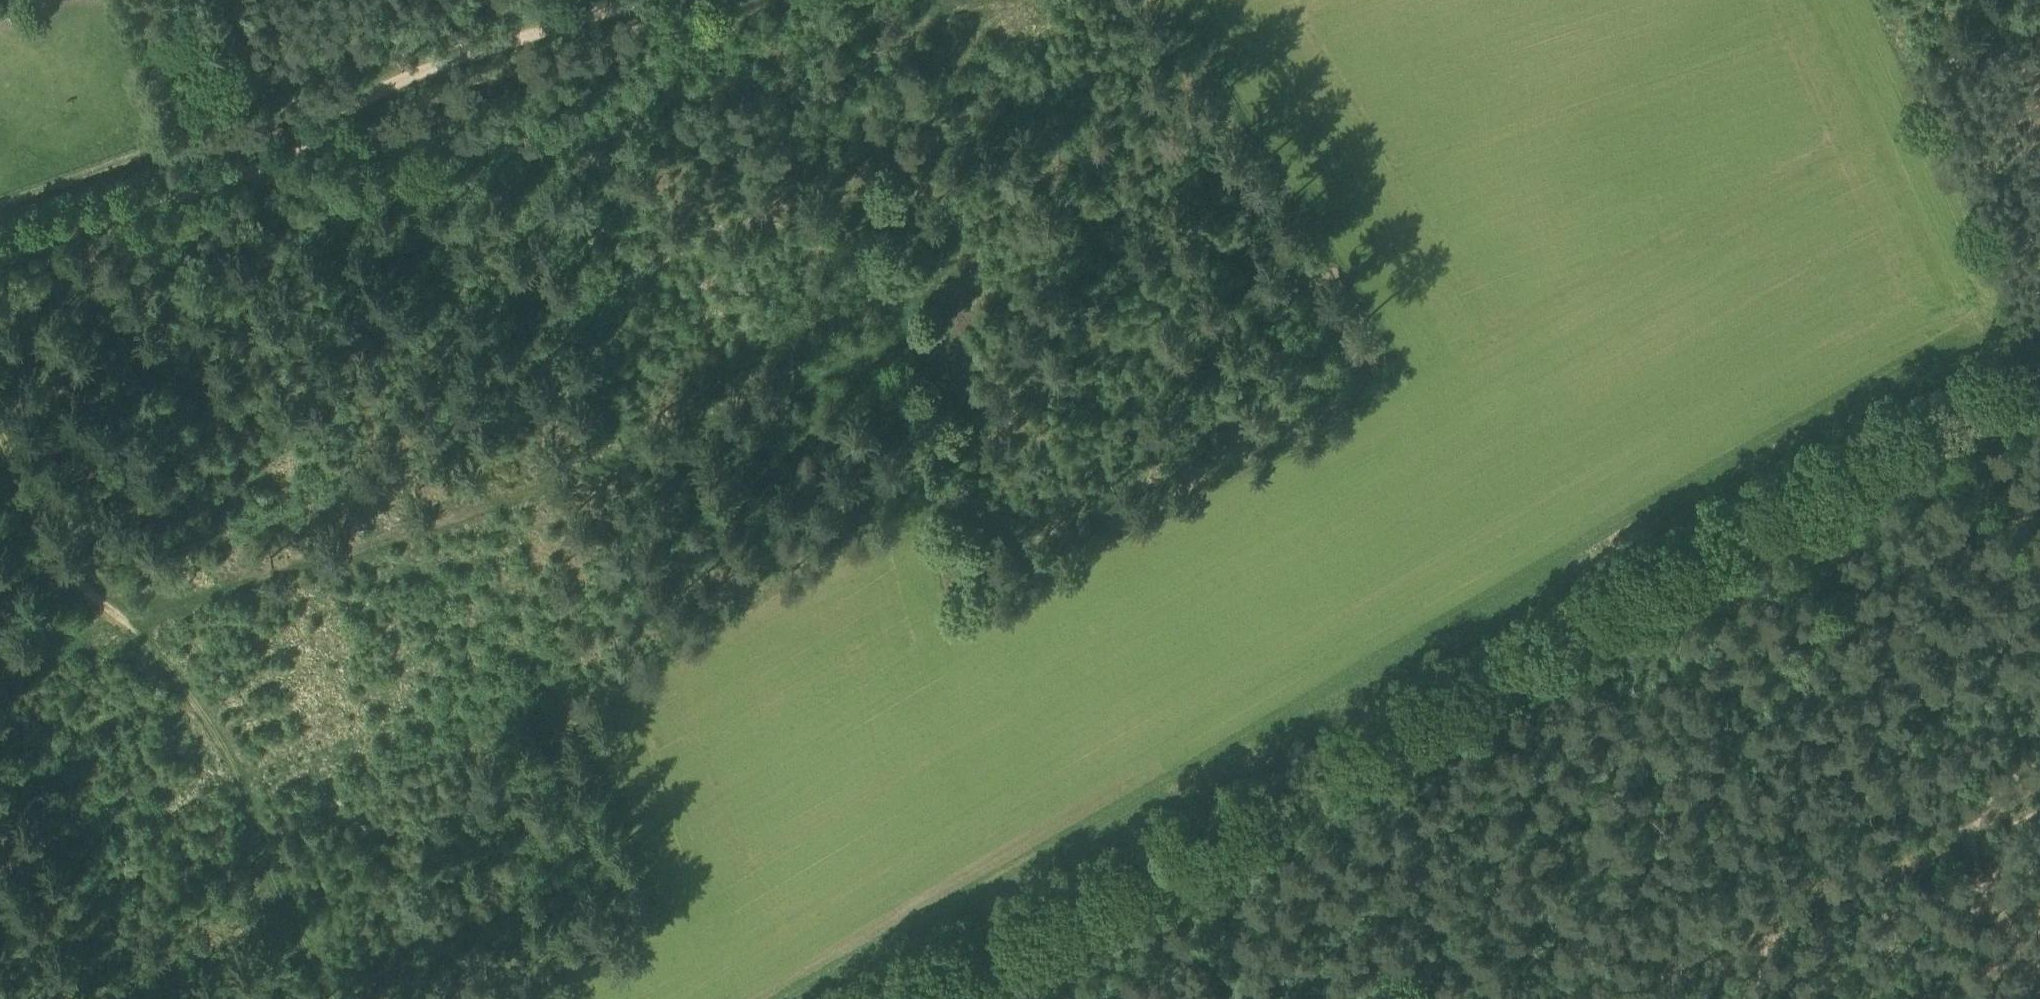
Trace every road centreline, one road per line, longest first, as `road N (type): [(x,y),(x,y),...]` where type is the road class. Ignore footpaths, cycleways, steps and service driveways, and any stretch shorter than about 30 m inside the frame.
road 1 (track): [(691,0),(407,92),(0,244)]
road 2 (track): [(333,998),(261,827),(212,739),(59,571),(0,436)]

